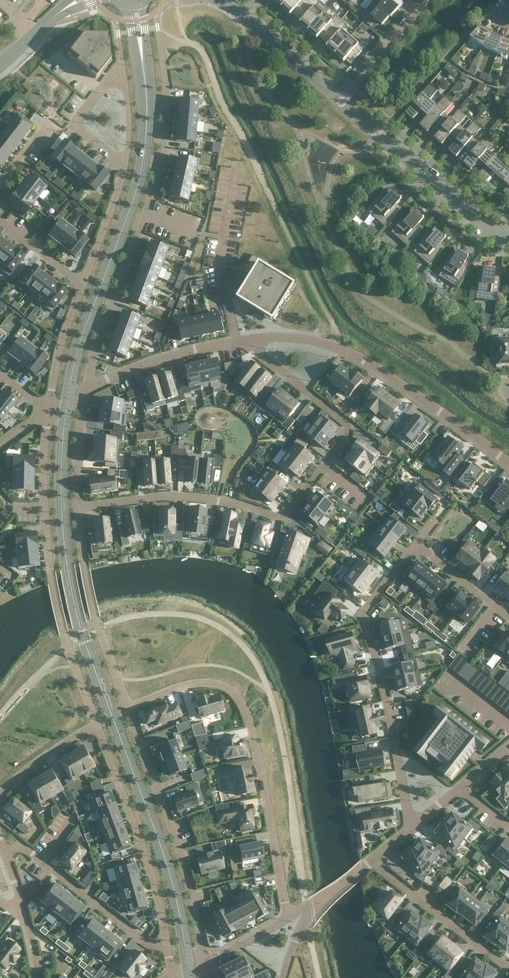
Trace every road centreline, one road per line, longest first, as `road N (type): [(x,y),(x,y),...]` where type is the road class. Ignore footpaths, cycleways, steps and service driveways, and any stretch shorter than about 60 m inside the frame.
road 1 (tertiary): [(61,510),(79,625),(168,868),(188,970)]
road 2 (residential): [(78,507),(159,495),(290,512),(347,439),(348,427),(251,339)]
road 3 (tertiary): [(142,55),(147,122),(139,180),(76,354),(67,404)]
road 4 (residential): [(128,707),(198,682),(222,683),(238,696),(288,917)]
road 5 (residential): [(48,412),(51,575),(96,723)]
road 6 (residential): [(86,392),(158,166),(166,90)]
road 7 (residential): [(411,829),(364,612),(417,542)]
road 8 (unclassified): [(251,339),(299,338),(348,353),(508,466)]
road 9 (residential): [(205,962),(182,856),(128,707)]
road 10 (residential): [(96,723),(150,869),(166,942)]
road 11 (residential): [(343,101),(473,216),(508,237)]
road 12 (residential): [(128,707),(95,617),(78,507)]
road 13 (residential): [(86,392),(149,362),(251,339)]
road 14 (residential): [(508,966),(372,861)]
road 15 (residential): [(343,101),(223,0)]
road 16 (residential): [(39,860),(145,940),(166,942)]
road 17 (residential): [(124,166),(74,128),(110,76),(123,74)]
road 18 (residential): [(81,283),(48,412)]
road 19 (residential): [(343,101),(429,0)]
road 20 (residential): [(124,166),(81,283)]

